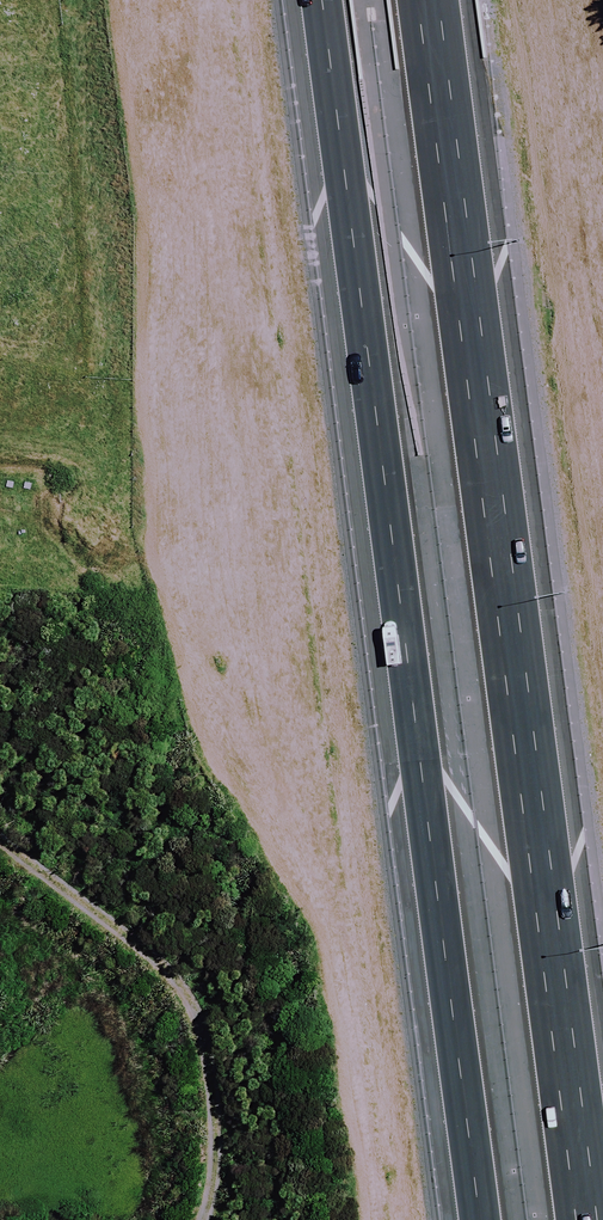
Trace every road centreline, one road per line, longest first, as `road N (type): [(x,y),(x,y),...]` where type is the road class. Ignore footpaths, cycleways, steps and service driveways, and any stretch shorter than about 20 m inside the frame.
road 1 (motorway): [(416,0),(577,1219)]
road 2 (motorway): [(480,1219),(324,0)]
road 3 (track): [(0,802),(150,916),(198,968),(227,1017),(240,1067),(241,1156),(223,1219)]

